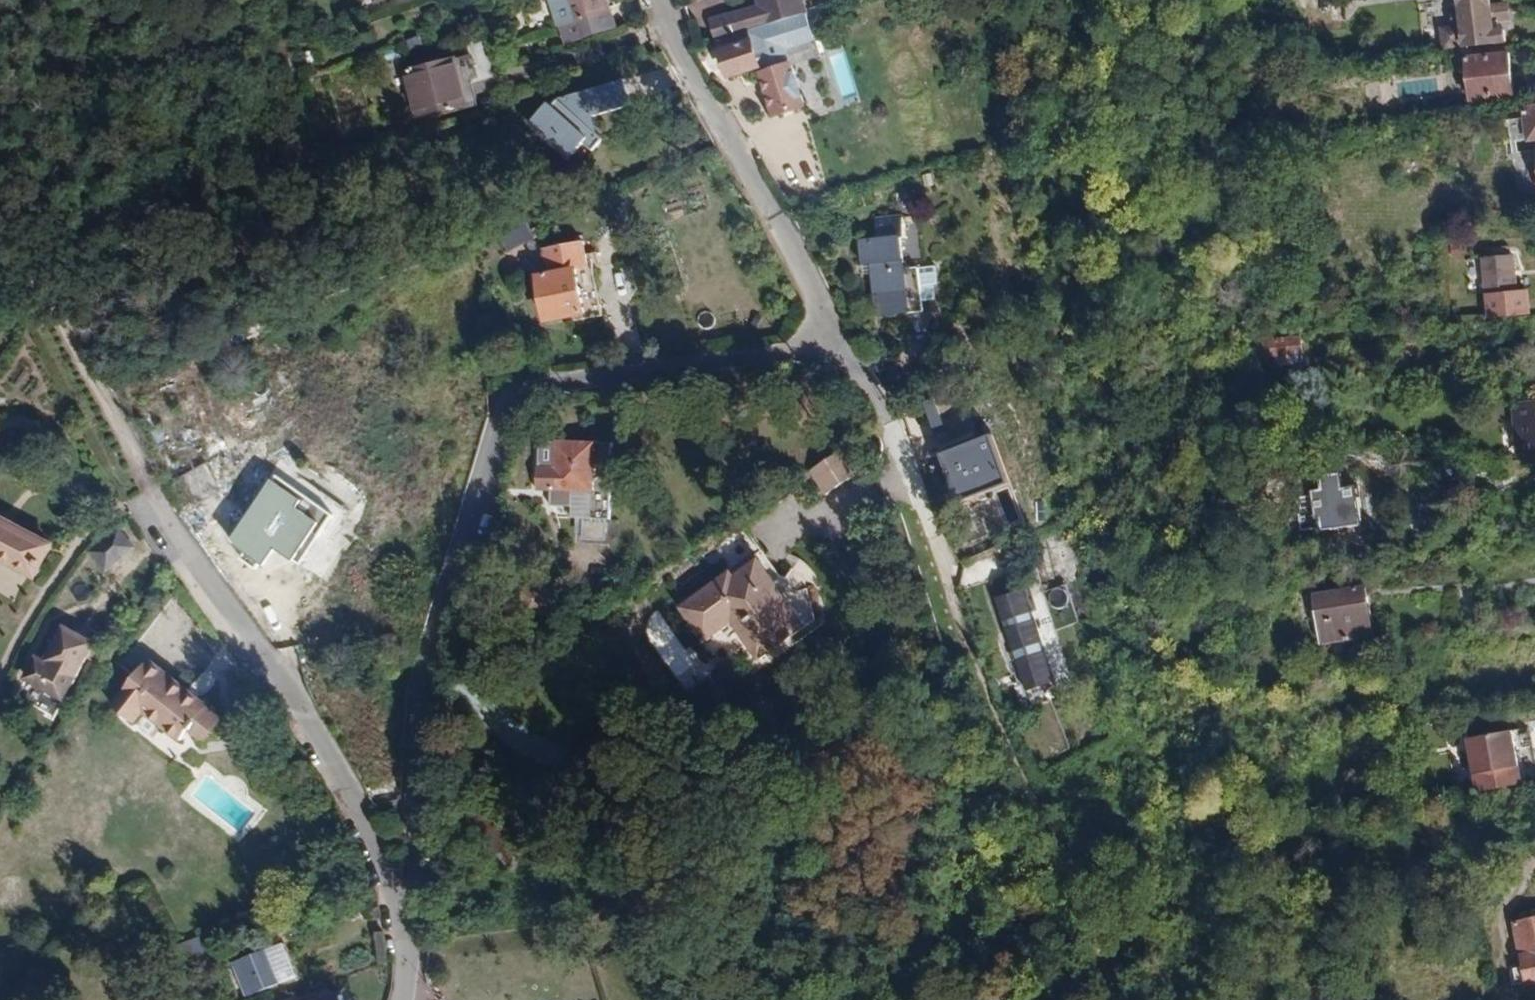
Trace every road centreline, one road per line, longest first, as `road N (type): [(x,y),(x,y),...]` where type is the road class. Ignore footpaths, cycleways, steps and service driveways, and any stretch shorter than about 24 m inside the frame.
road 1 (residential): [(407,916),(418,848),(416,725),(510,400),(547,382),(835,342)]
road 2 (residential): [(407,916),(342,782),(263,652),(170,531),(150,488)]
road 3 (residential): [(659,0),(835,342)]
road 4 (track): [(150,488),(0,229)]
road 5 (residential): [(835,342),(886,420),(946,580)]

